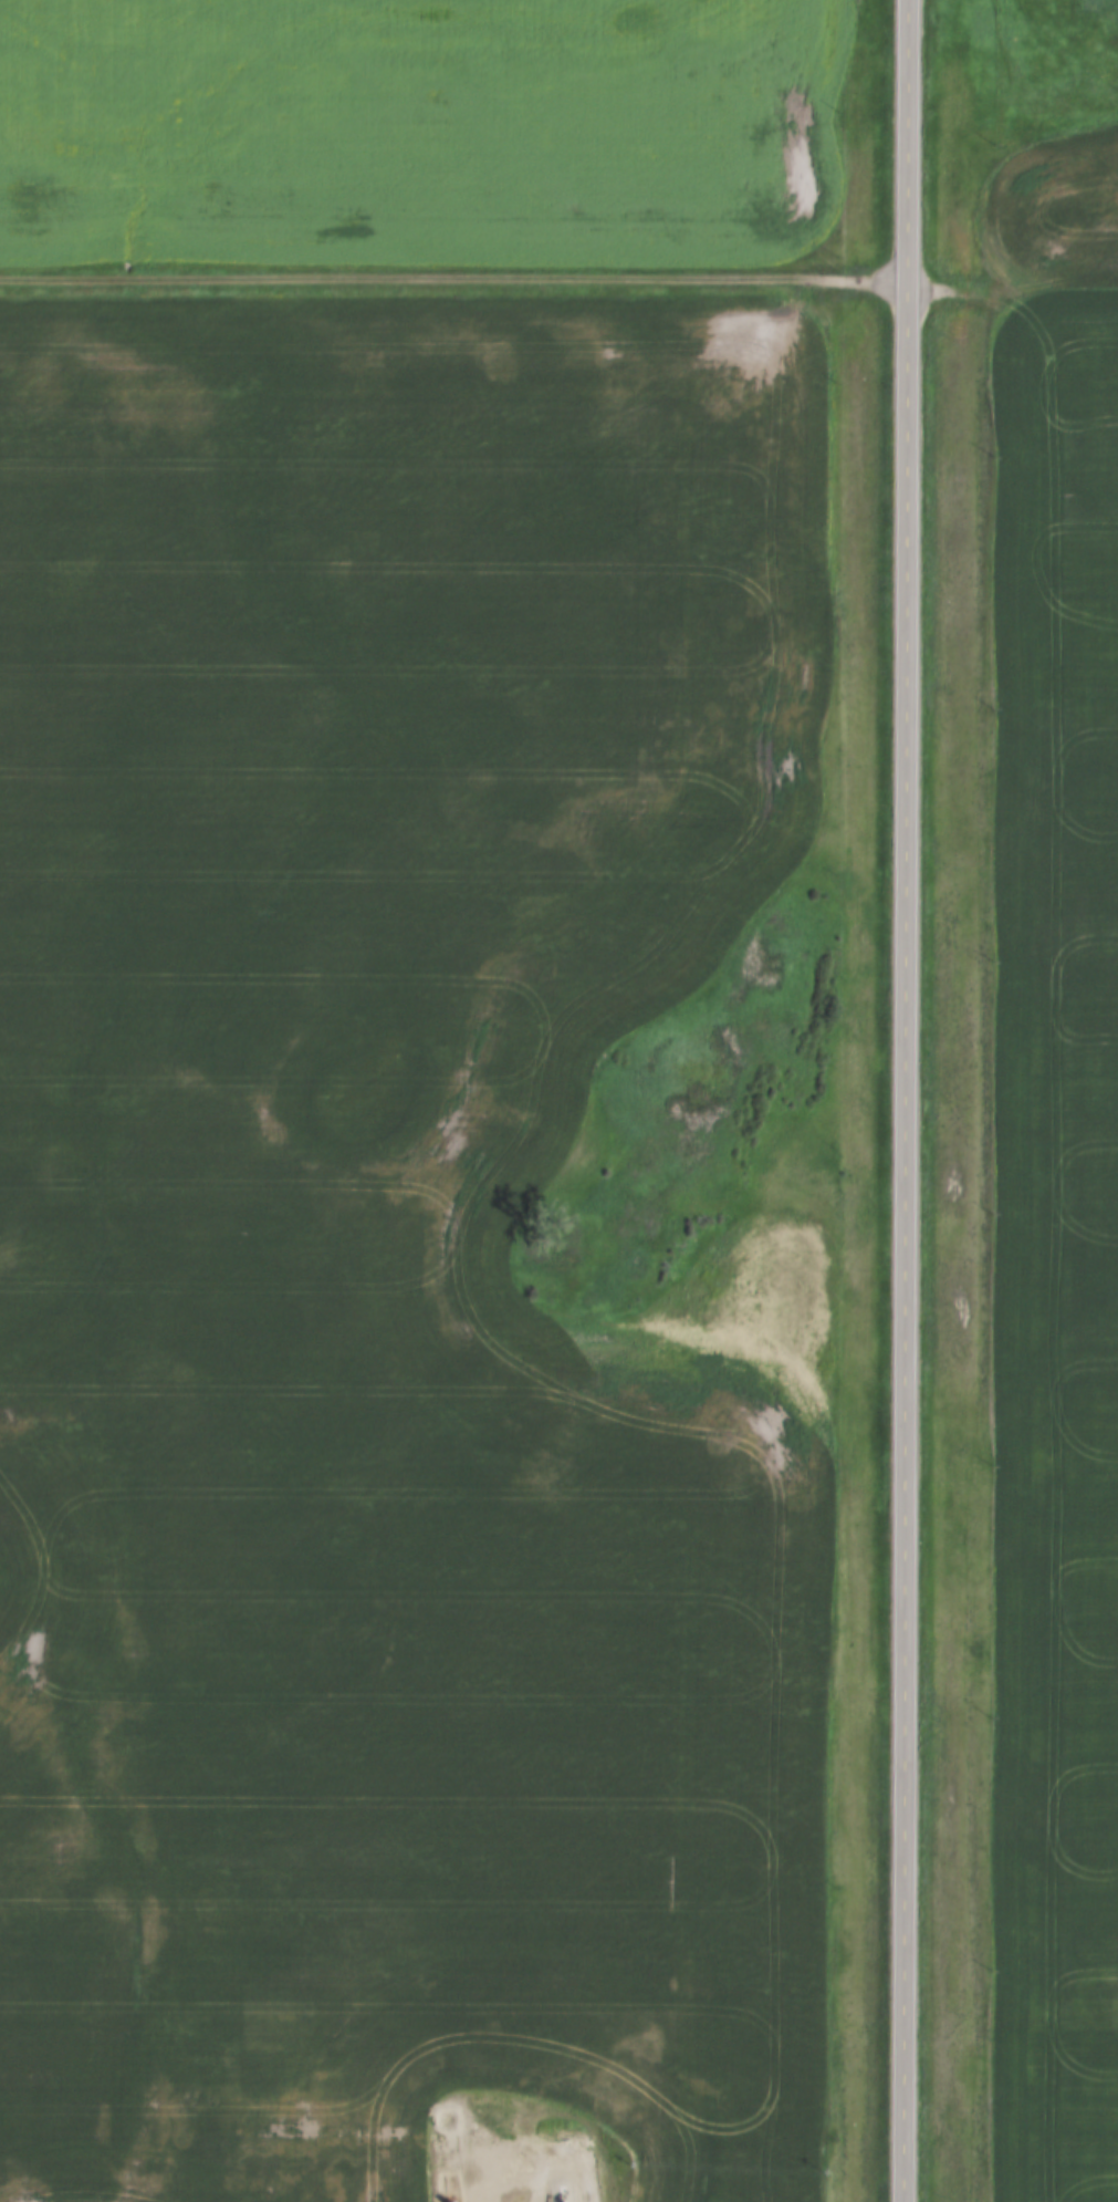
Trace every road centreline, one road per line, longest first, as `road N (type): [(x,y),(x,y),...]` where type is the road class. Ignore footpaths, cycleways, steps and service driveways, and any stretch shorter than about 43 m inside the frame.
road 1 (secondary): [(898,2201),(902,0)]
road 2 (track): [(0,278),(902,281)]

